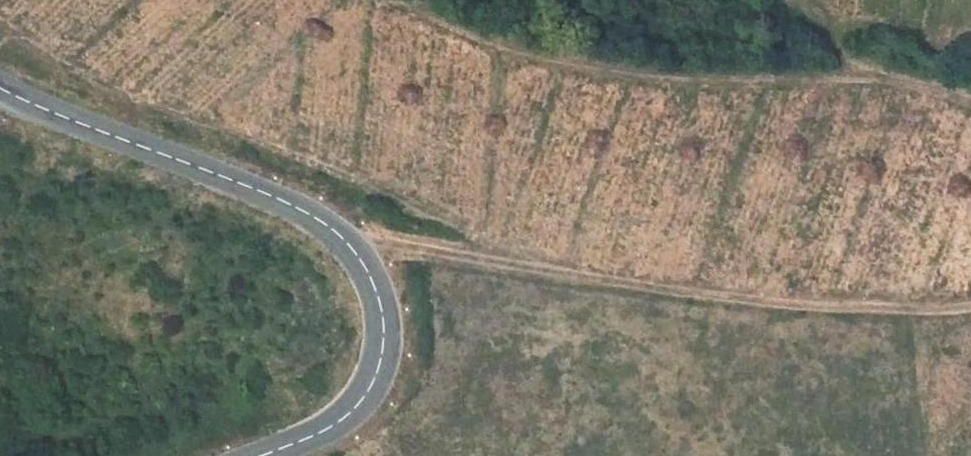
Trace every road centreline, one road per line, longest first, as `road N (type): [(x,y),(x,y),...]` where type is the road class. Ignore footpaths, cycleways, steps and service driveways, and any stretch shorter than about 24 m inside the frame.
road 1 (secondary): [(0,86),(297,206),(356,252),(378,286),(384,315),(372,385),(357,410),(322,433),(261,455)]
road 2 (track): [(970,299),(939,305),(680,288),(401,246),(356,252)]
road 3 (track): [(970,105),(849,67),(704,75),(520,41),(427,0)]

